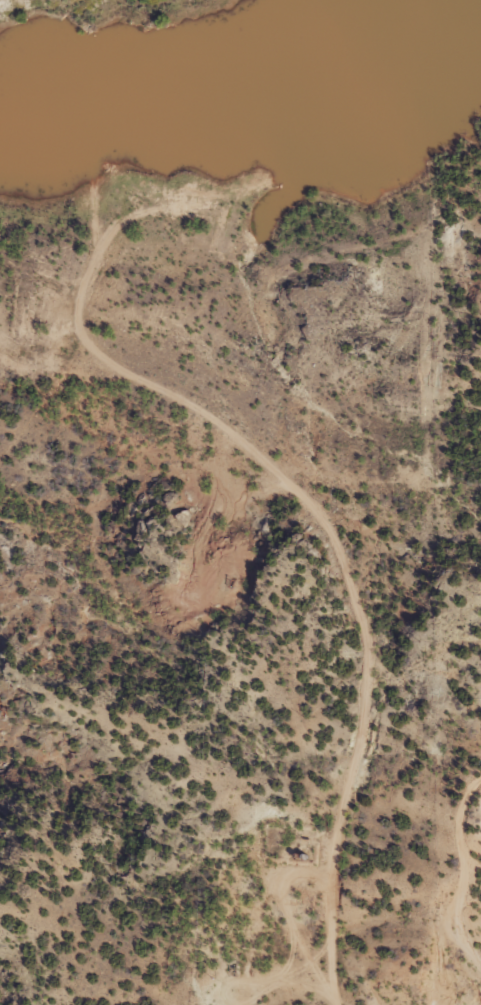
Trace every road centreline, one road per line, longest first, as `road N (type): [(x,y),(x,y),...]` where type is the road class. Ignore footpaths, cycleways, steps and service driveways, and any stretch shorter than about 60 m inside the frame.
road 1 (track): [(298,1004),(241,939),(246,879),(310,774),(303,608),(276,537),(86,438),(34,373),(23,308),(0,278)]

